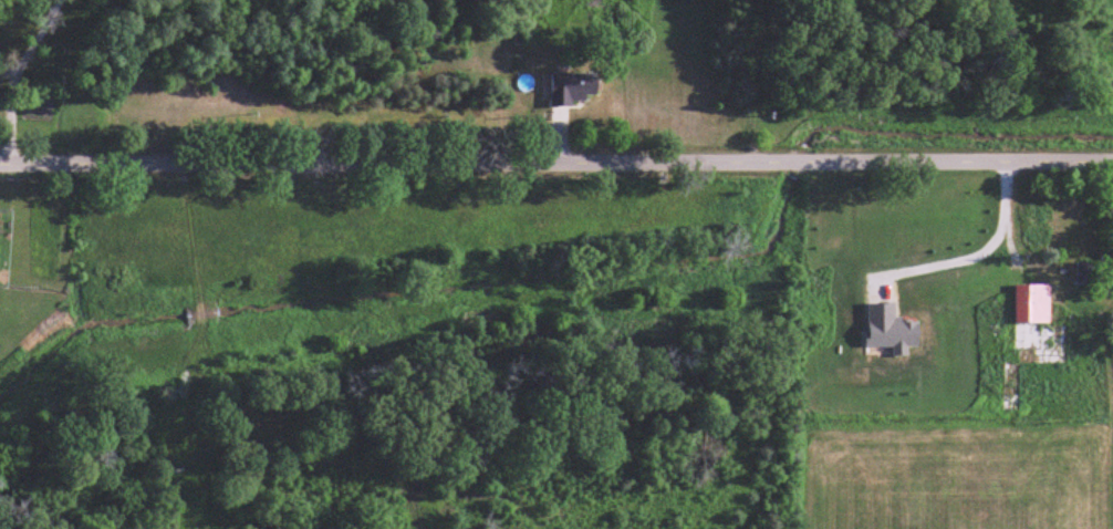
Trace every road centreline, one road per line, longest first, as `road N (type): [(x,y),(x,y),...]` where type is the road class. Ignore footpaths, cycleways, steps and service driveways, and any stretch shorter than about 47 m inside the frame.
road 1 (residential): [(0,166),(1112,168)]

